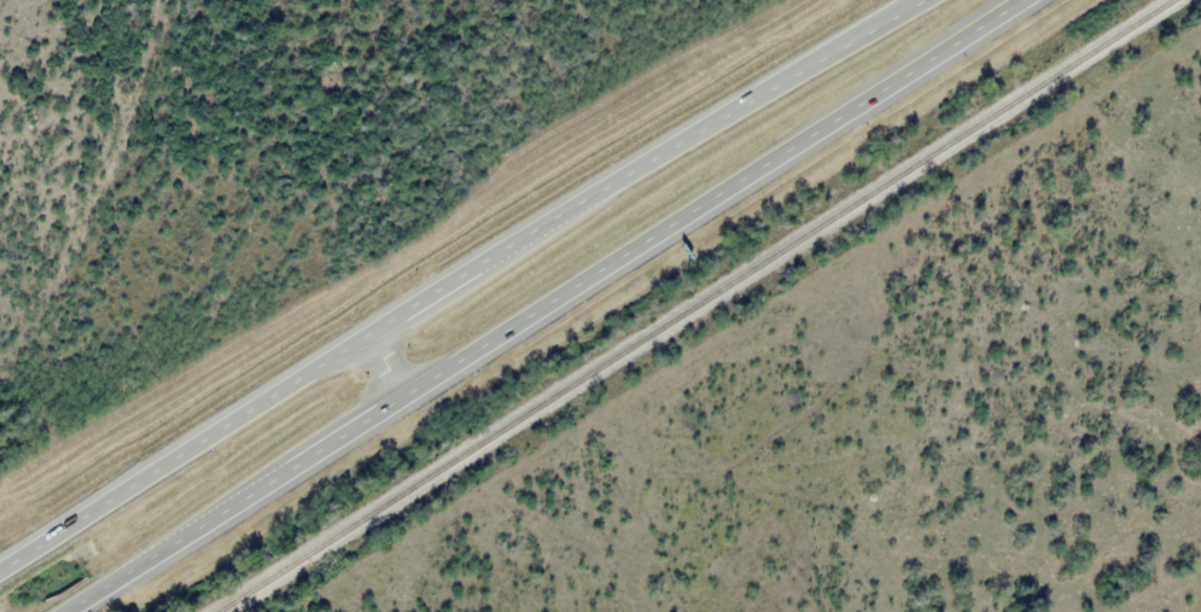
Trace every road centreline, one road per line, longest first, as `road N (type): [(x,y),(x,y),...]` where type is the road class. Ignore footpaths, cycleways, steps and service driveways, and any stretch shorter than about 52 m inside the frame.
road 1 (trunk): [(71,611),(401,389),(1018,0)]
road 2 (trunk): [(917,0),(365,332),(0,567)]

